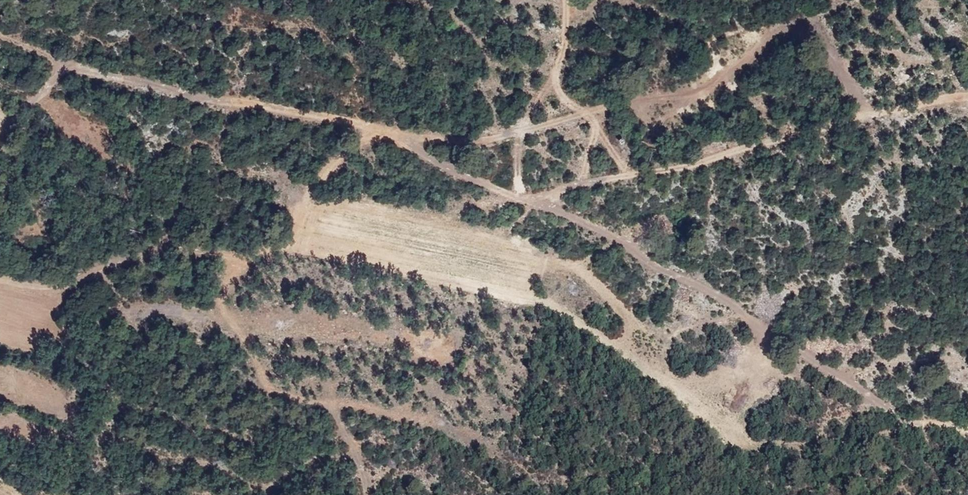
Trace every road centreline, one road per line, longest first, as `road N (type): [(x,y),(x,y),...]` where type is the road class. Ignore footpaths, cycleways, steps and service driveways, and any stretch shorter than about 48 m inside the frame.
road 1 (track): [(365,494),(343,416),(266,382),(217,290),(232,269),(302,243),(308,195),(359,142),(390,131),(452,172),(527,198),(708,163),(862,114),(967,94)]
road 2 (track): [(26,106),(67,66),(185,94),(479,142),(688,96),(795,20),(816,24),(844,59),(869,113)]

